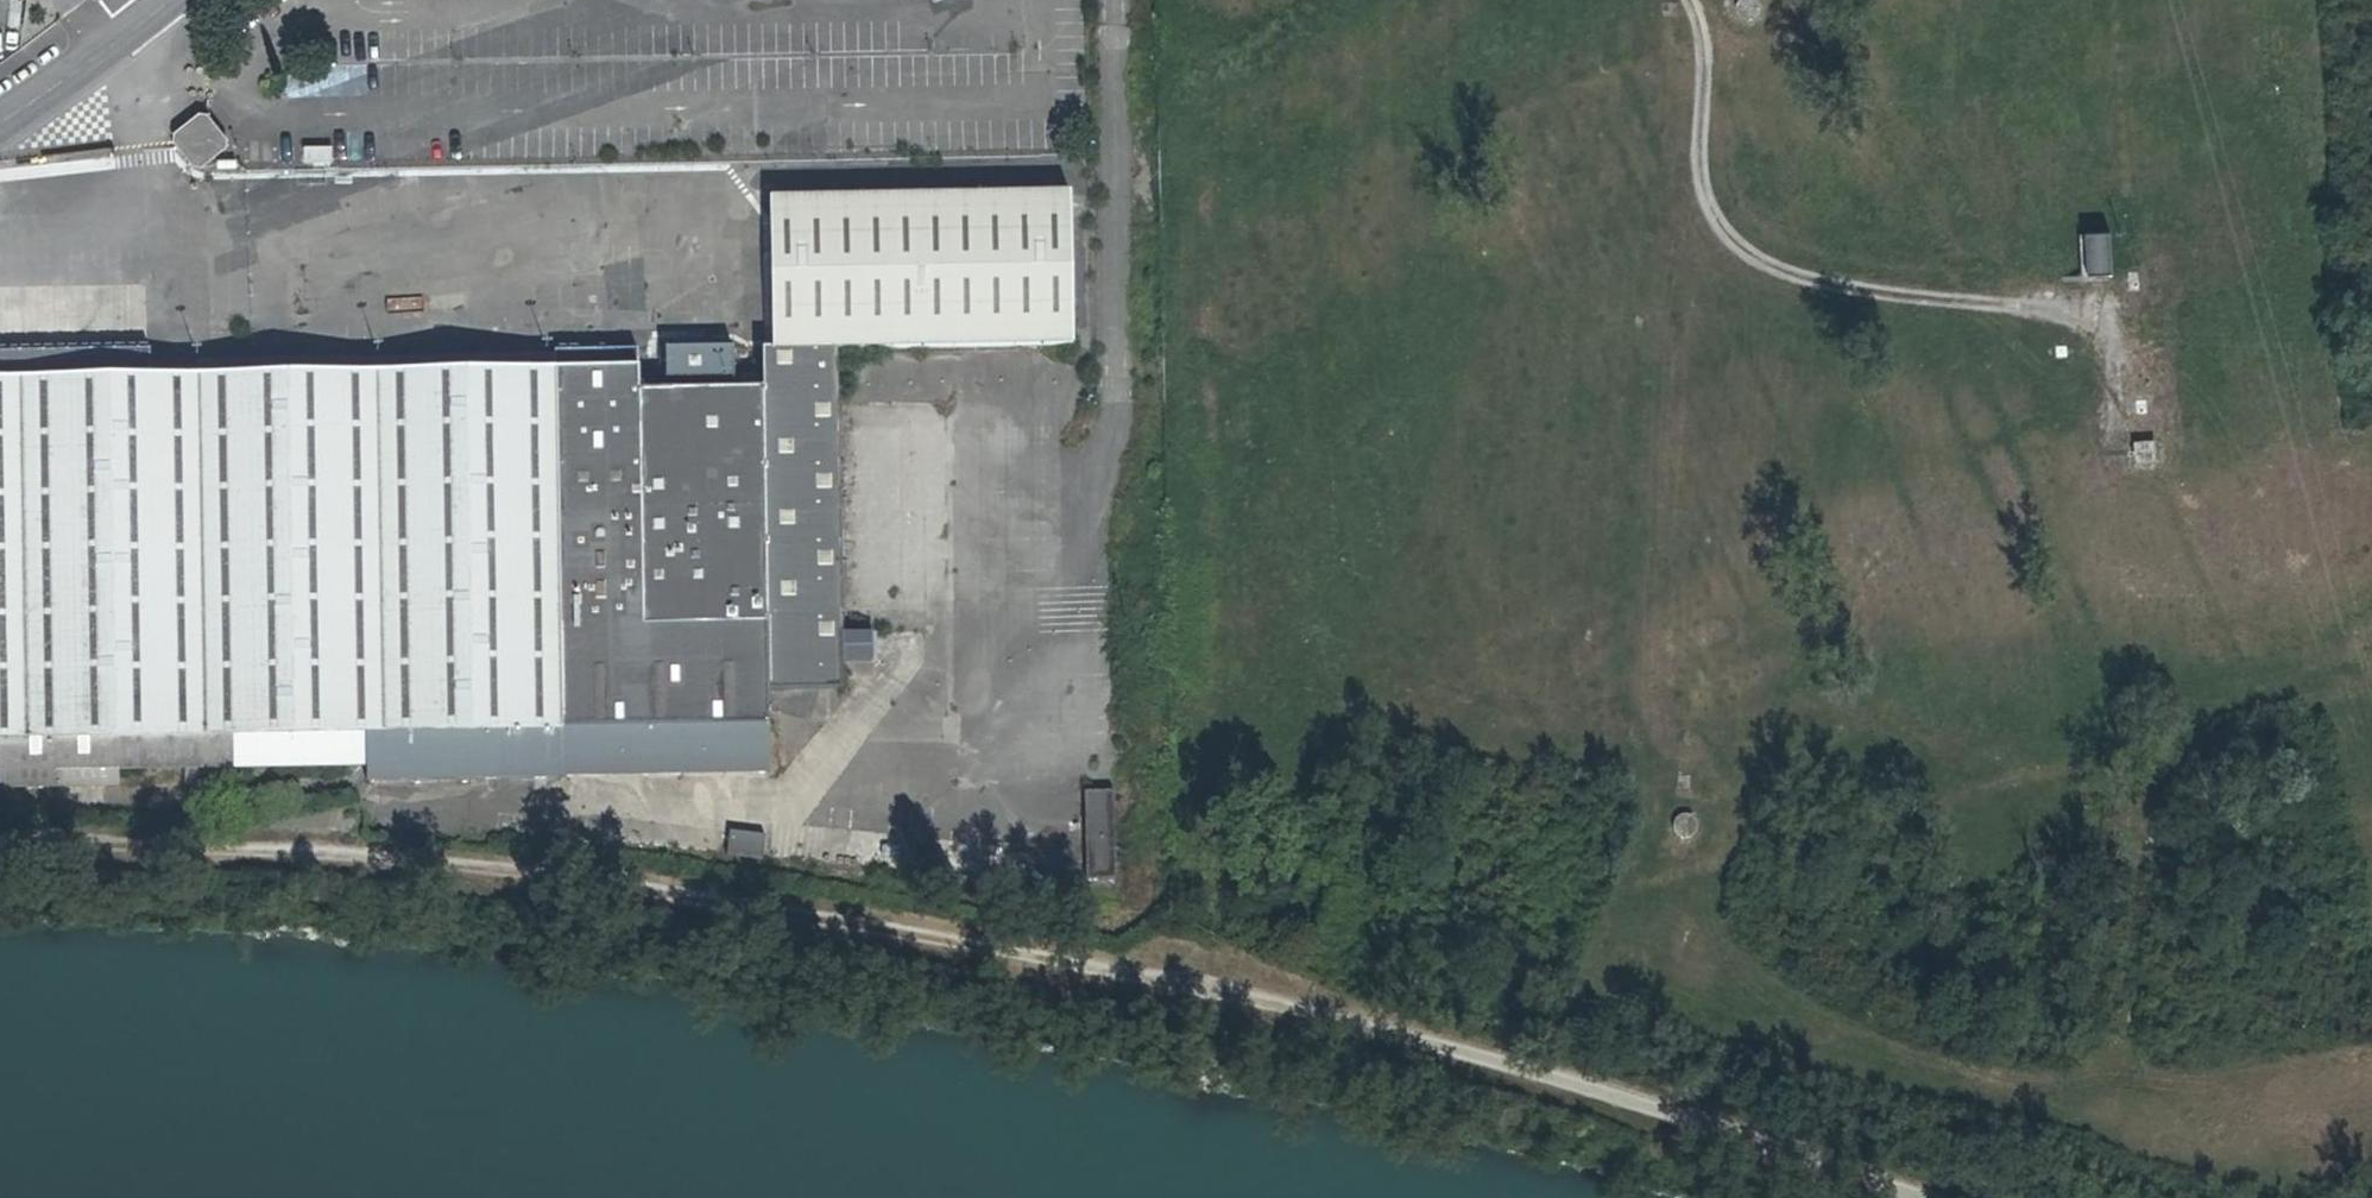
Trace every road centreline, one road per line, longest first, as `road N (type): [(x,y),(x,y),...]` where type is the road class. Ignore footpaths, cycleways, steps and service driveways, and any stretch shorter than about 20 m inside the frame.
road 1 (track): [(0,845),(246,852),(594,878),(1186,985),(1481,1051),(1923,1197)]
road 2 (track): [(1690,0),(1706,39),(1703,188),(1728,240),(1805,279),(2020,310),(2145,311)]
road 3 (residential): [(0,118),(167,0)]

